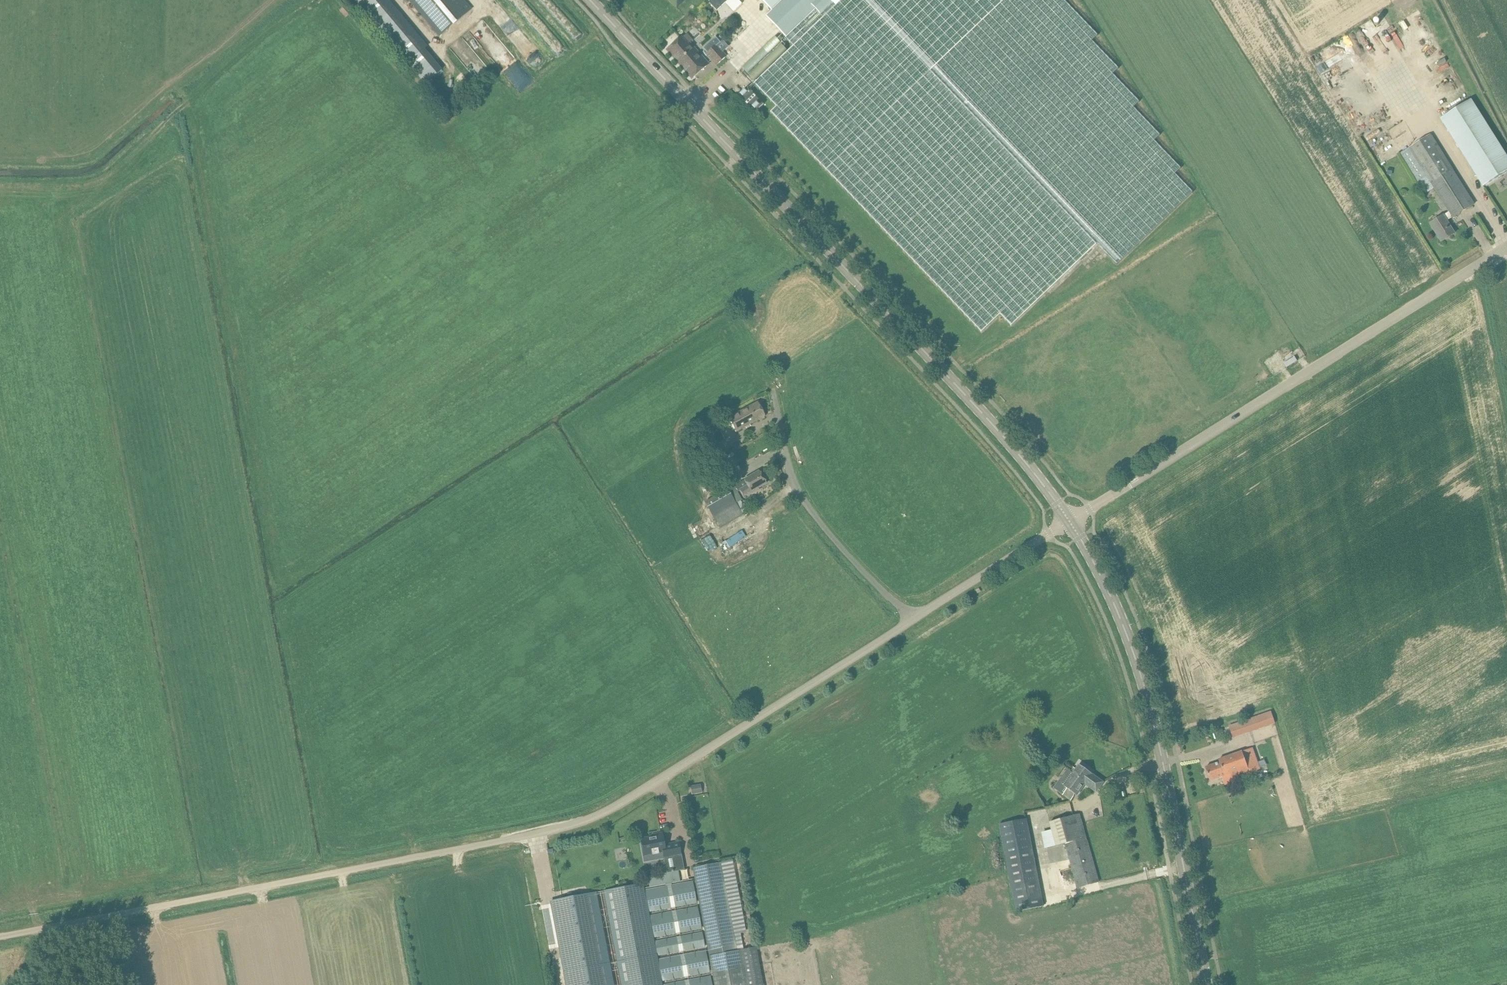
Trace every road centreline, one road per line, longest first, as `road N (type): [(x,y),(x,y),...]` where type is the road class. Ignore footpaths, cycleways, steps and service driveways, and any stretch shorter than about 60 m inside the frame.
road 1 (unclassified): [(0,937),(574,824),(641,790),(911,620)]
road 2 (tertiary): [(1070,523),(916,341),(589,0)]
road 3 (unclassified): [(1070,523),(1506,250)]
road 4 (tertiary): [(1207,984),(1147,702),(1119,618),(1070,523)]
road 5 (unclassified): [(911,620),(803,501),(772,390)]
road 6 (unclassified): [(911,620),(1070,523)]

